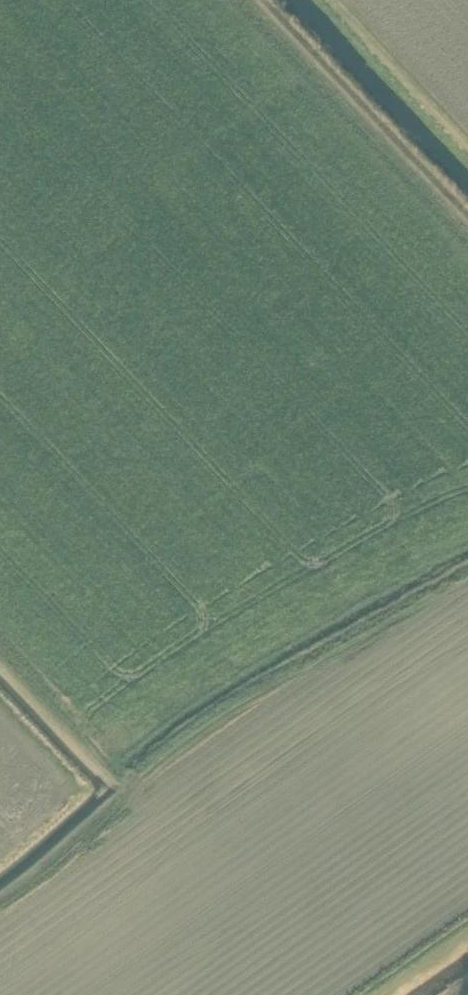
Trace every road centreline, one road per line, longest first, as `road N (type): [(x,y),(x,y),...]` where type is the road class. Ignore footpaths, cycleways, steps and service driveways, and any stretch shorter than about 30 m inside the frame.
road 1 (track): [(467,138),(338,0)]

